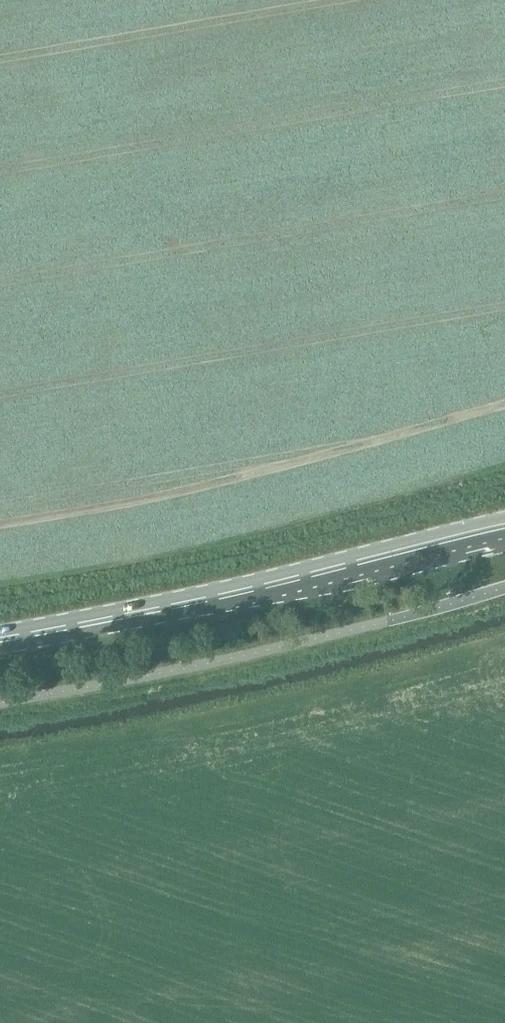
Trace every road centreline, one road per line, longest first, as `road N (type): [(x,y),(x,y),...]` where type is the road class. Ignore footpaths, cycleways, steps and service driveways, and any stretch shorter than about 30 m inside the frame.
road 1 (tertiary): [(0,640),(504,526)]

